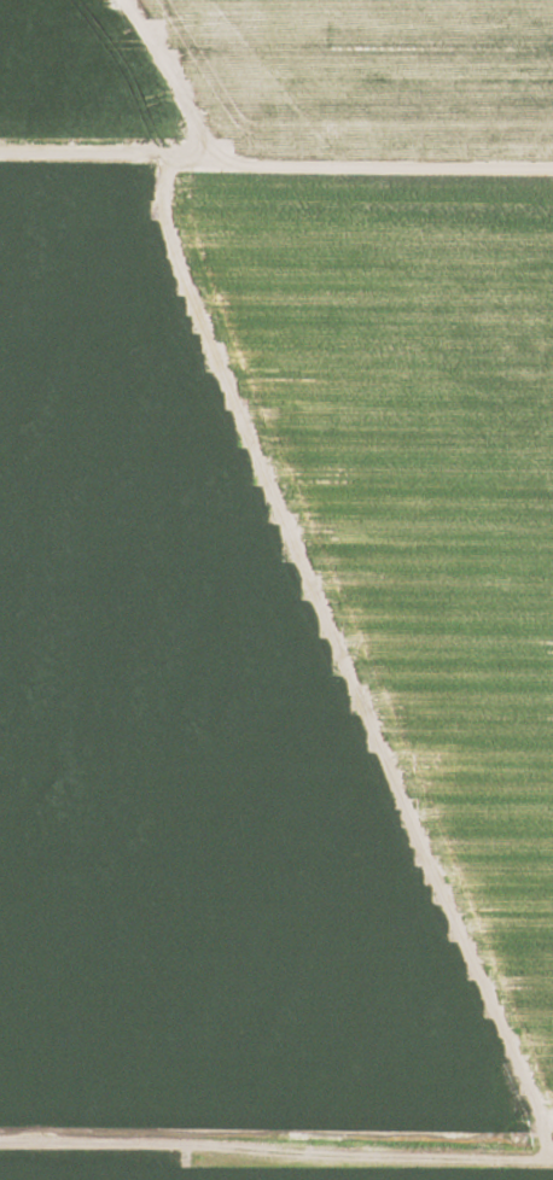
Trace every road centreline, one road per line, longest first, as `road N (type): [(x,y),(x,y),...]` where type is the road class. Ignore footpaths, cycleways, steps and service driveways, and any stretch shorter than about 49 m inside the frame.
road 1 (track): [(552,1159),(503,1070),(134,189),(132,160)]
road 2 (track): [(552,1159),(0,1146)]
road 3 (track): [(0,159),(552,165)]

